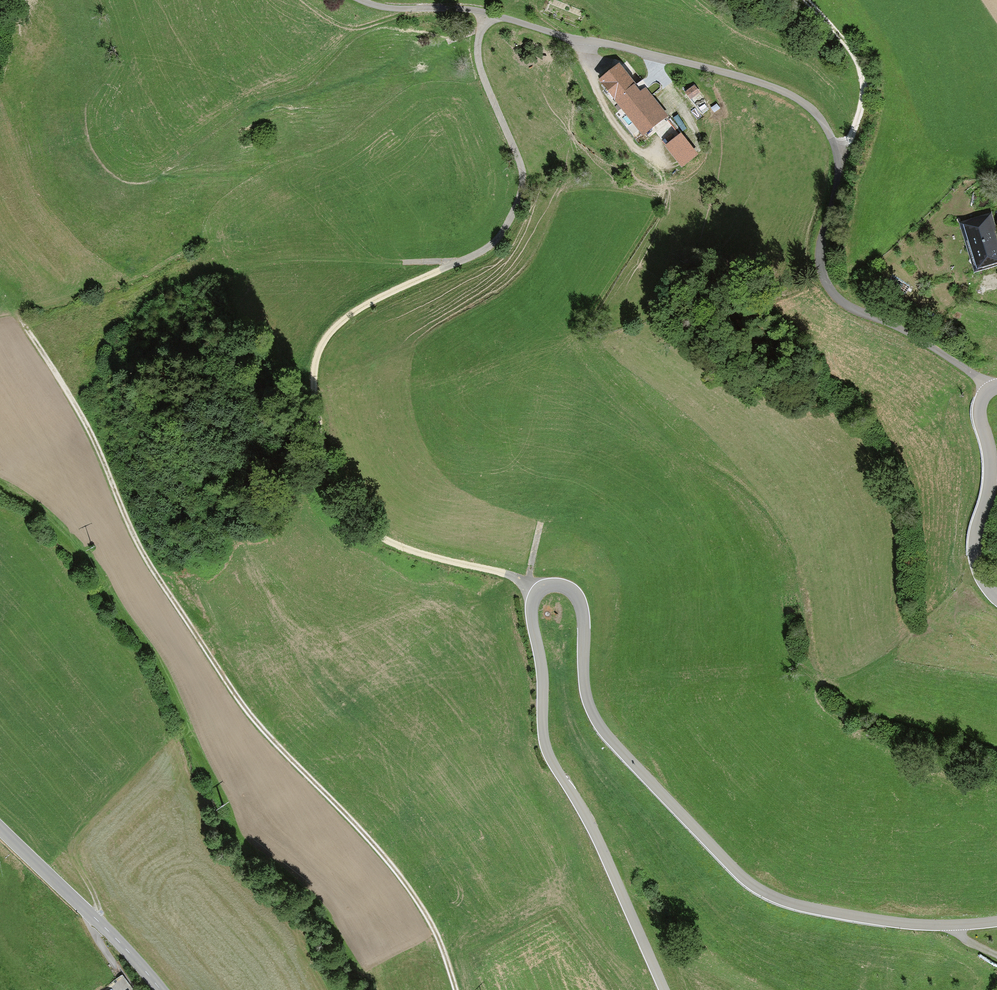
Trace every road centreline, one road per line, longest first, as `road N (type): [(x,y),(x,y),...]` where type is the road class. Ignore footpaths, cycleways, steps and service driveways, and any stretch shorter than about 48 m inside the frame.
road 1 (tertiary): [(996,921),(896,922),(801,906),(757,888),(596,720),(585,692),(580,602),(569,589),(547,587),(532,615),(546,747),(665,989)]
road 2 (residential): [(990,390),(828,287),(820,251),(837,157),(820,118),(800,101),(765,84),(485,13),(361,0)]
road 3 (track): [(455,989),(437,934),(402,877),(269,739),(140,552),(90,435),(16,315)]
road 4 (track): [(538,593),(368,530),(332,487),(322,457),(312,372),(317,352),(352,312),(456,263)]
road 5 (track): [(456,263),(500,236),(523,182),(479,65),(485,13)]
road 6 (tertiary): [(0,828),(161,989)]
road 7 (tertiary): [(990,390),(980,414),(991,479),(975,546),(981,575),(996,598)]
road 8 (track): [(803,0),(854,54),(863,81),(851,135),(834,146)]

